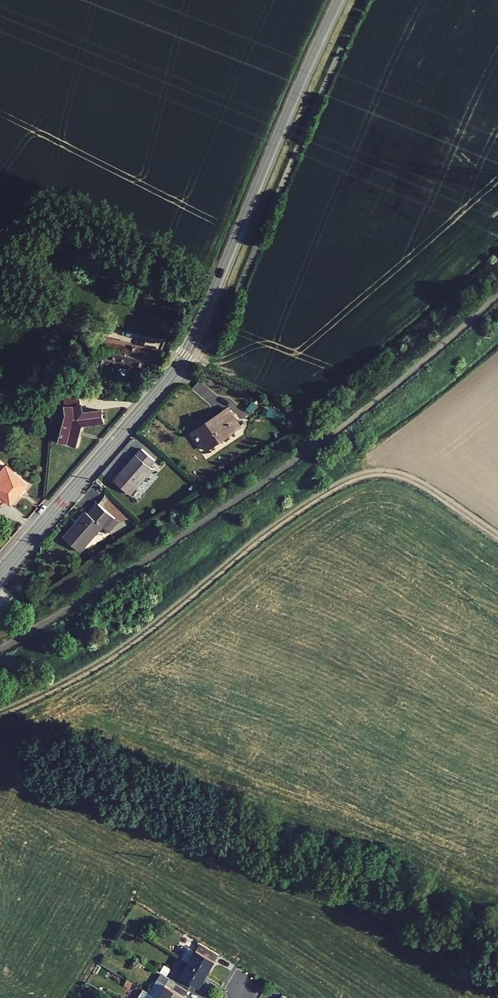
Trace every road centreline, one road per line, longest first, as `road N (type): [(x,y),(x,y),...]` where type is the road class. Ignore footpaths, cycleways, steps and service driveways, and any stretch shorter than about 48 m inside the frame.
road 1 (tertiary): [(340,0),(184,355),(0,573)]
road 2 (track): [(0,712),(86,671),(295,510),(361,476),(419,483),(497,536)]

